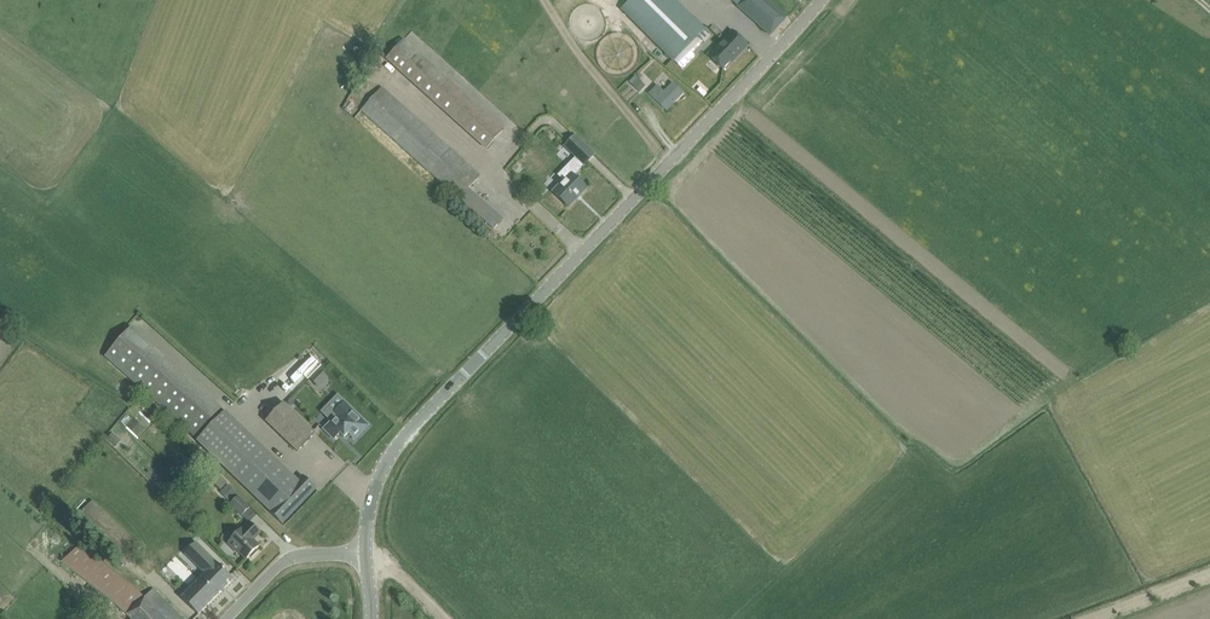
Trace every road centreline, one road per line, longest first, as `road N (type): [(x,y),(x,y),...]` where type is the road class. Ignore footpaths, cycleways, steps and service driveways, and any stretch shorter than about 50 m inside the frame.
road 1 (unclassified): [(367,560),(374,485),(418,423),(825,0)]
road 2 (unclassified): [(226,618),(290,562),(367,560)]
road 3 (track): [(1094,618),(1209,574)]

